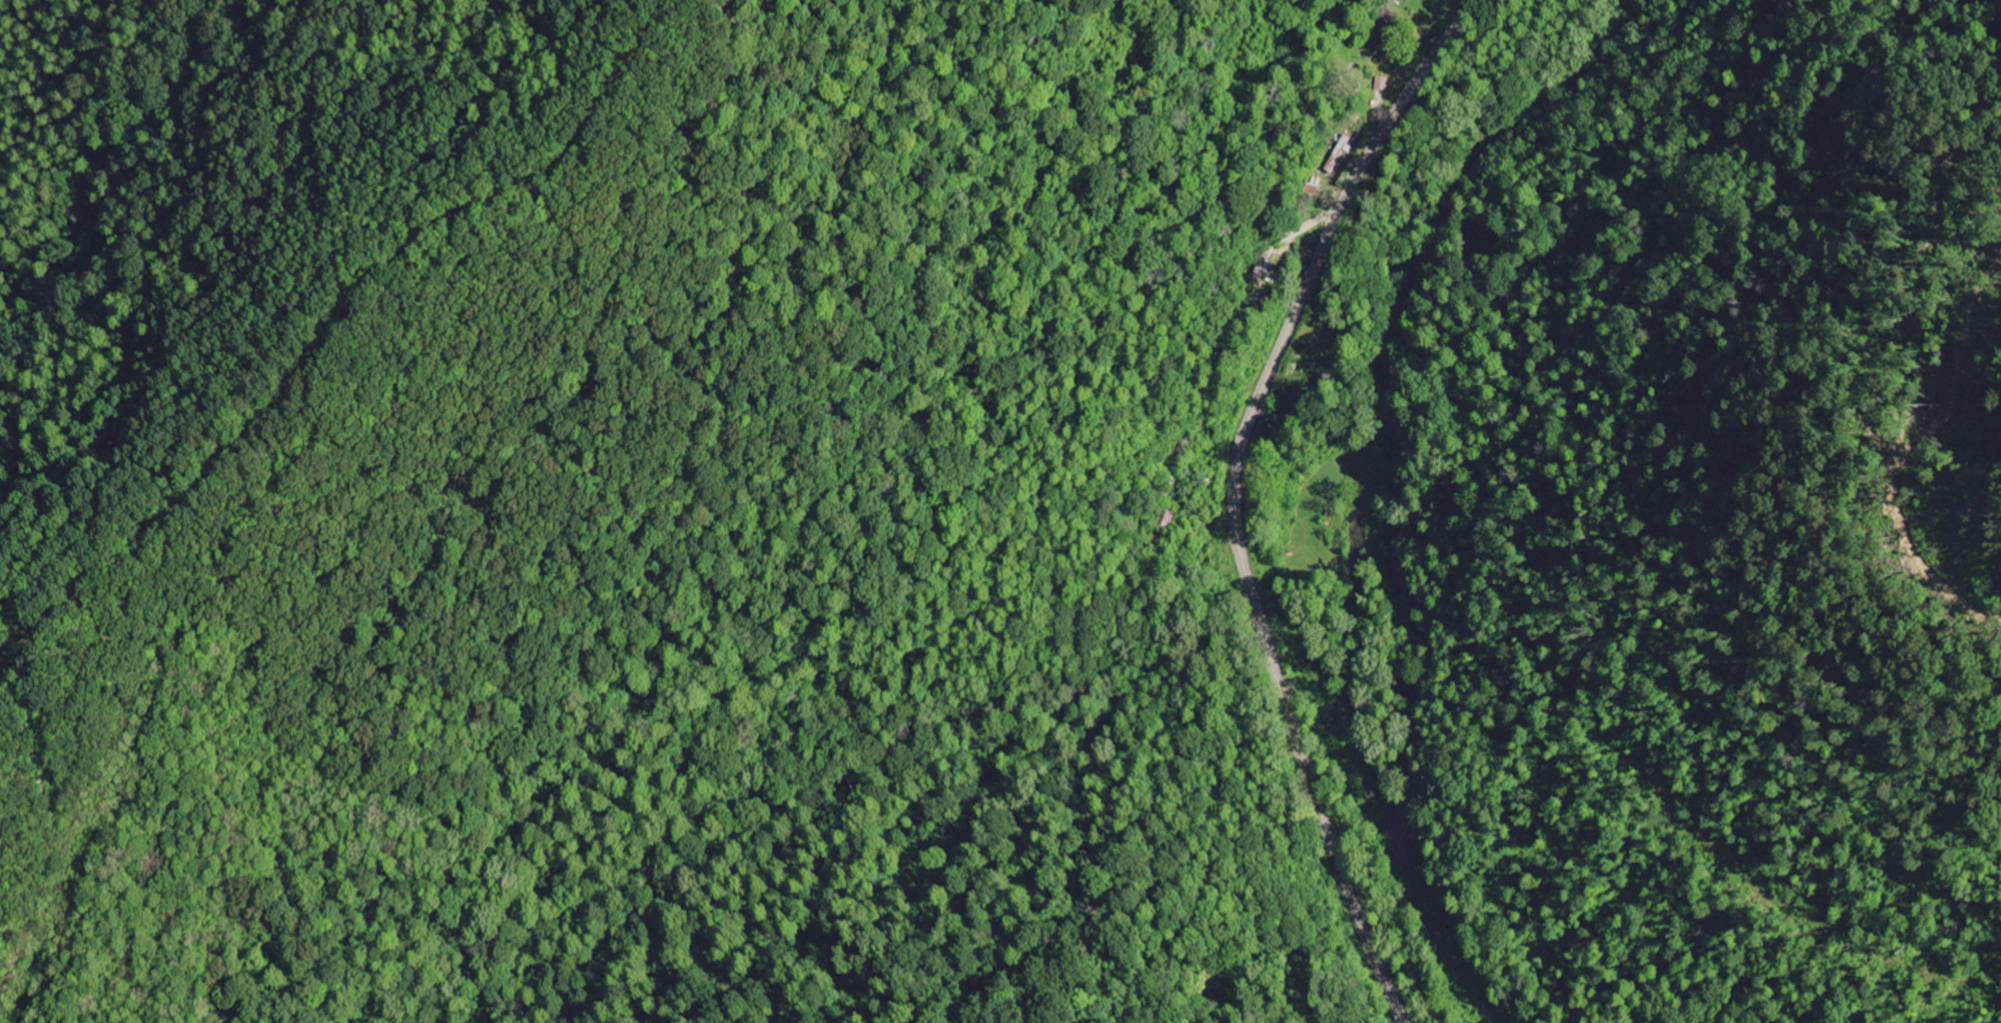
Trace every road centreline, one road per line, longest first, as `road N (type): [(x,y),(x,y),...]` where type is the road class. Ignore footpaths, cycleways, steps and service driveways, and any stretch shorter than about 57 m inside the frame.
road 1 (tertiary): [(1603,1022),(1436,907),(1364,834),(1303,580),(1310,406),(1399,185),(1529,0)]

